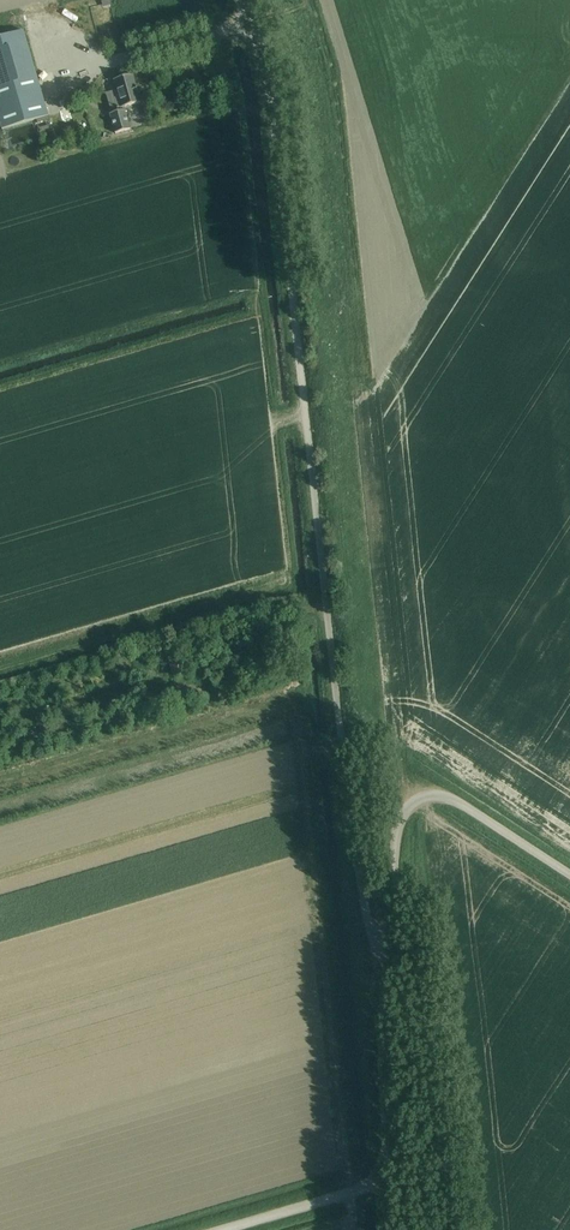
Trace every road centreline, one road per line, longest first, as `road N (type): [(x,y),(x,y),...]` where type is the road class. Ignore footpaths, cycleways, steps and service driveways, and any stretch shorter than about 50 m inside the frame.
road 1 (unclassified): [(383,949),(334,748),(230,0)]
road 2 (unclassified): [(220,1229),(384,1185),(383,949)]
road 3 (unclassified): [(569,872),(451,795),(430,790),(410,801),(401,820),(383,949)]

